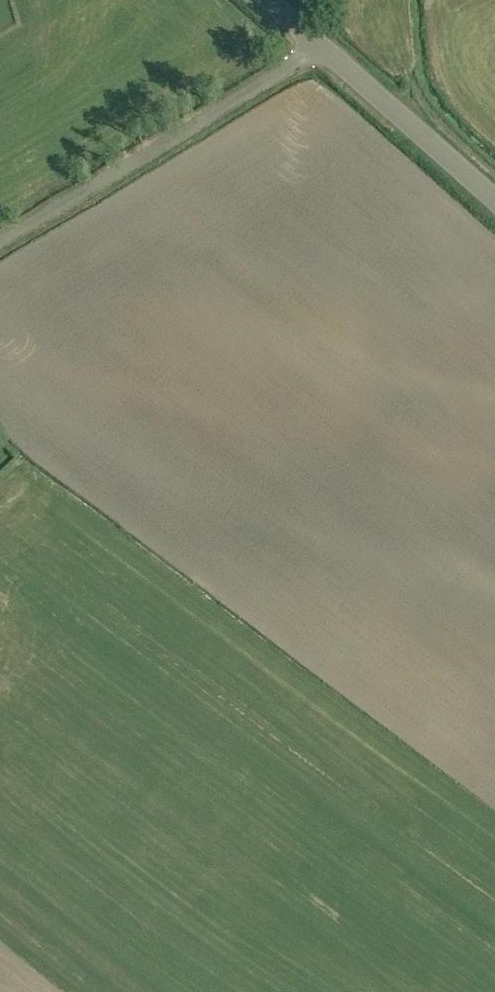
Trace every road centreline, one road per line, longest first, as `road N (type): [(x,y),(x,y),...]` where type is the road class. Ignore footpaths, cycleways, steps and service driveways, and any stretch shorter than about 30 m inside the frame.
road 1 (unclassified): [(494,200),(269,0)]

